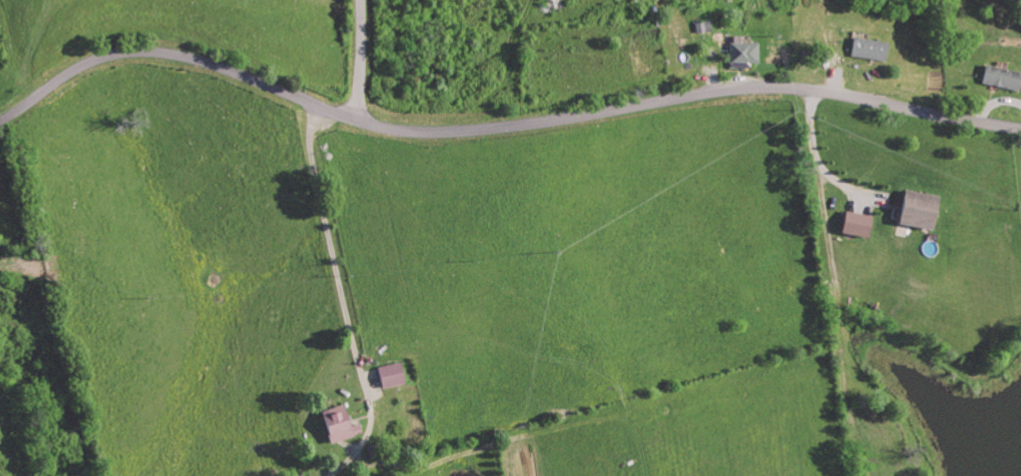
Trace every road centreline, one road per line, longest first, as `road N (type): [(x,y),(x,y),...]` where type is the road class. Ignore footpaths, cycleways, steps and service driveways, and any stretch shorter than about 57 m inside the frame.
road 1 (residential): [(1020,128),(754,88),(522,124),(412,130),(354,119),(197,59),(150,52),(85,67),(0,120)]

